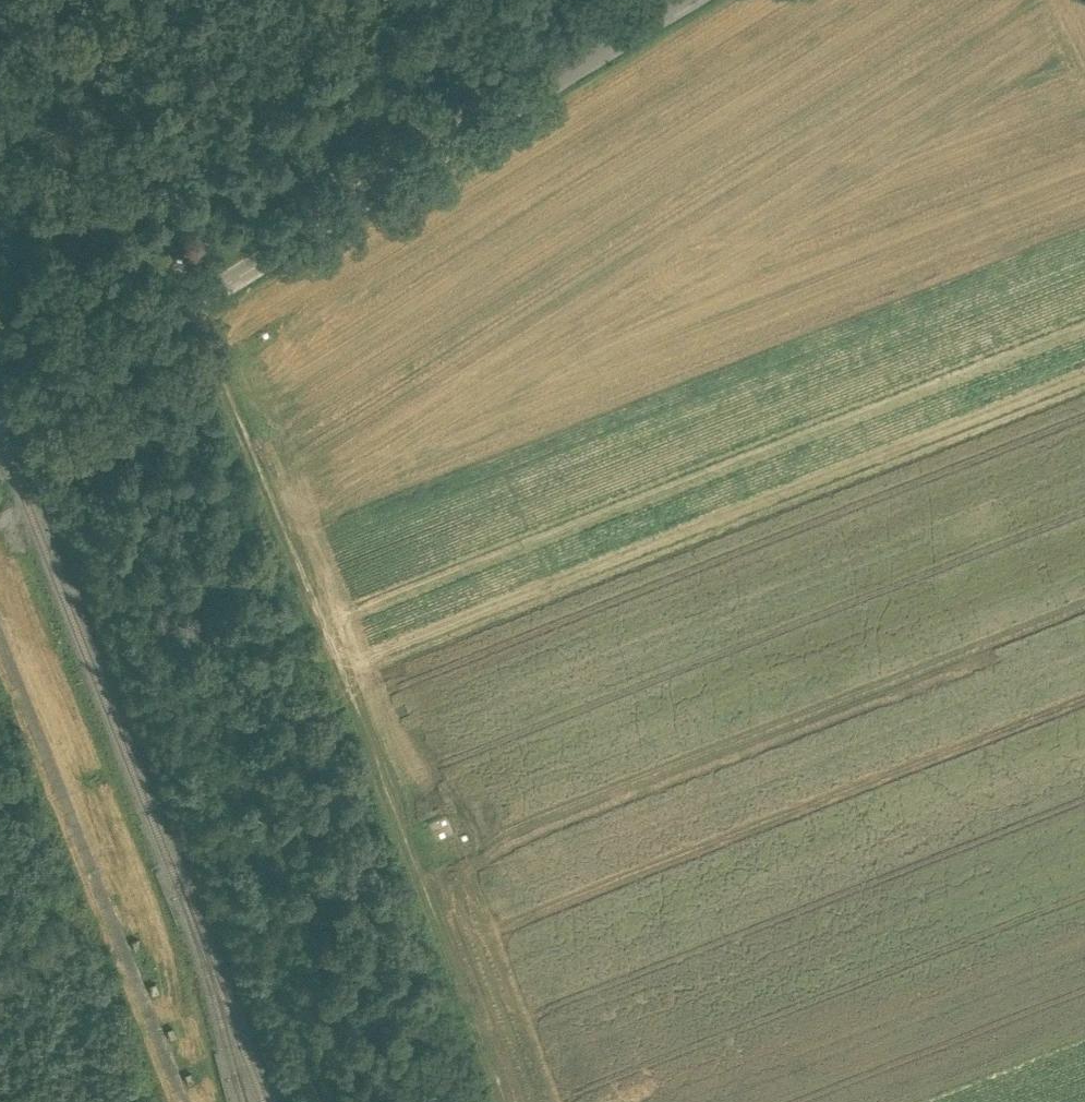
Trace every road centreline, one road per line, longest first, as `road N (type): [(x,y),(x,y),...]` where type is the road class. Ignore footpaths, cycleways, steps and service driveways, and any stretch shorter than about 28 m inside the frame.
road 1 (track): [(203,303),(513,1101)]
road 2 (unclassified): [(688,0),(211,299),(0,420)]
road 3 (track): [(183,1101),(0,634)]
road 4 (track): [(211,299),(87,0)]

